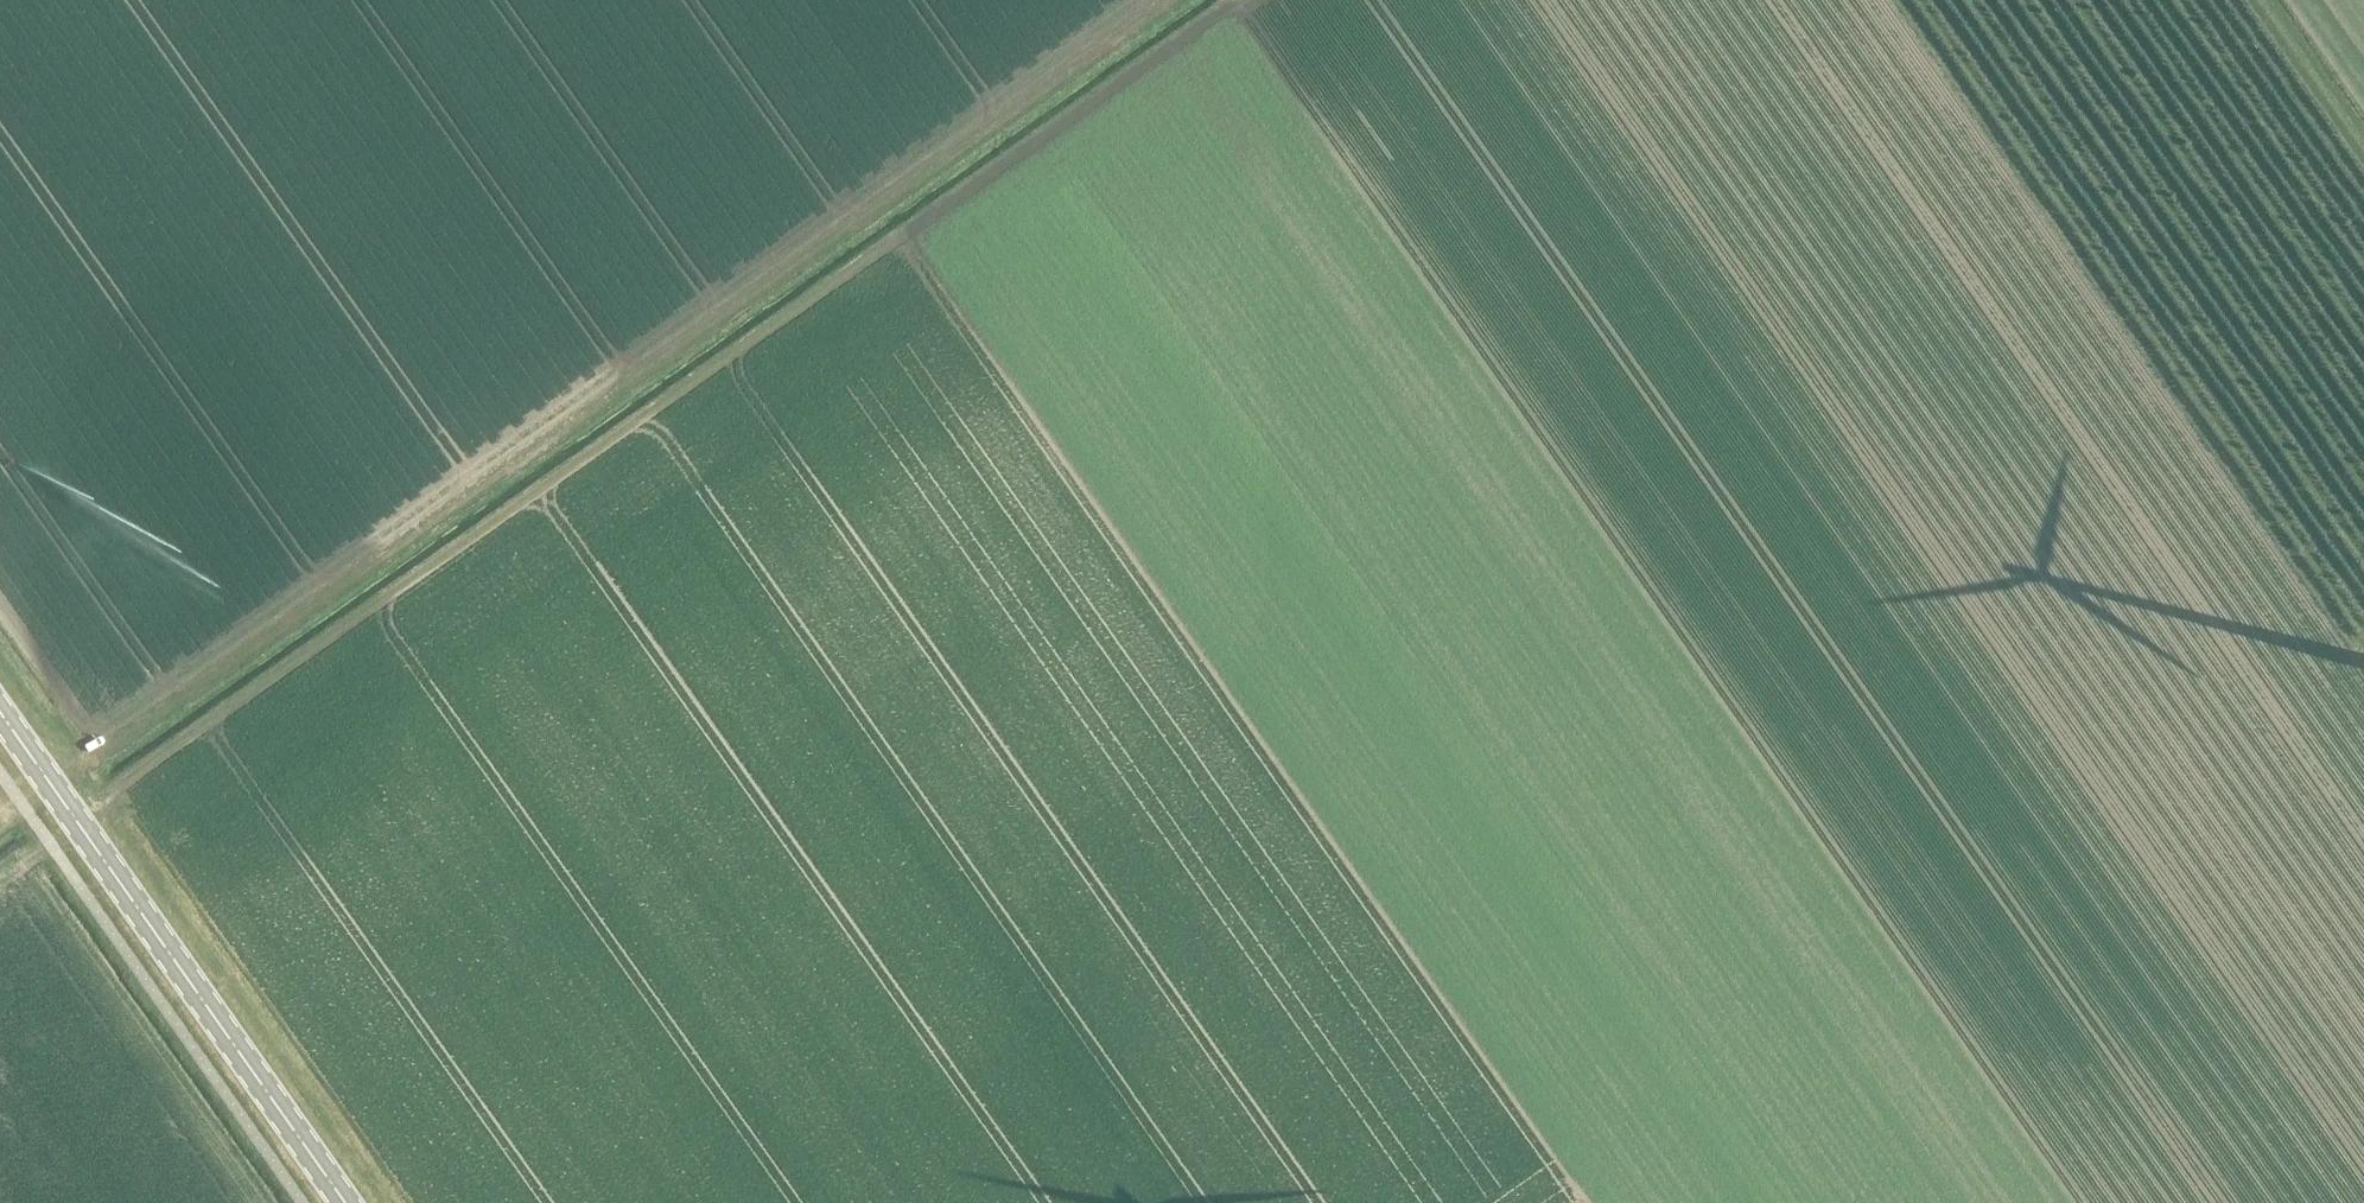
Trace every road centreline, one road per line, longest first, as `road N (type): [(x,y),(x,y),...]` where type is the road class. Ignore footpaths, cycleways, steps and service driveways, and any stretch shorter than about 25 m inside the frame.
road 1 (secondary): [(348,1202),(0,709)]

